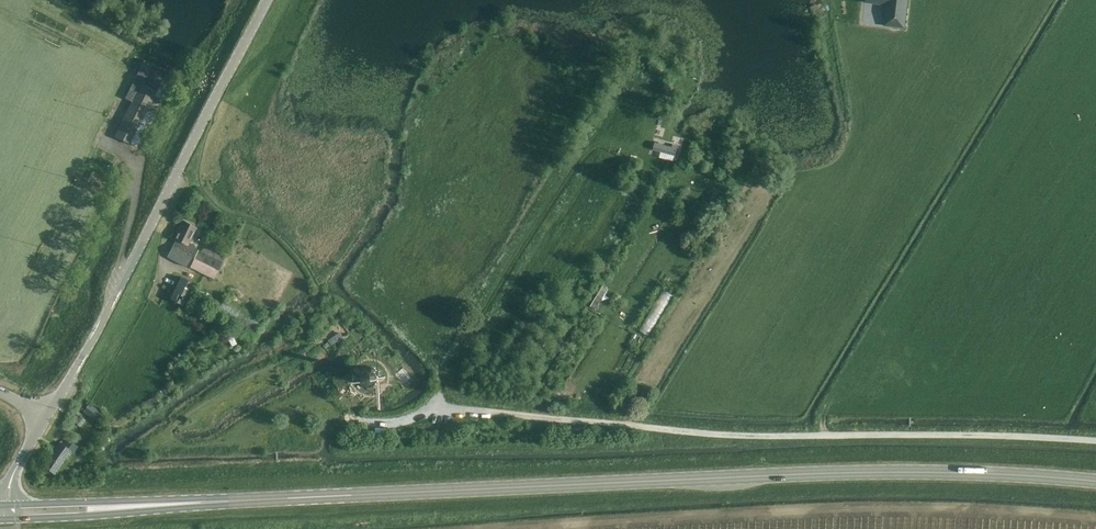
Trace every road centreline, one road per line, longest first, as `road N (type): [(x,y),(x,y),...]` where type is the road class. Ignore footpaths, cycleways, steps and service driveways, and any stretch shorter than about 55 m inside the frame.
road 1 (primary): [(1095,481),(825,473),(228,501)]
road 2 (unclassified): [(1095,441),(740,436),(444,409),(363,422)]
road 3 (tertiary): [(44,418),(267,0)]
road 4 (primary): [(0,520),(228,501)]
road 5 (primary): [(228,501),(0,505)]

